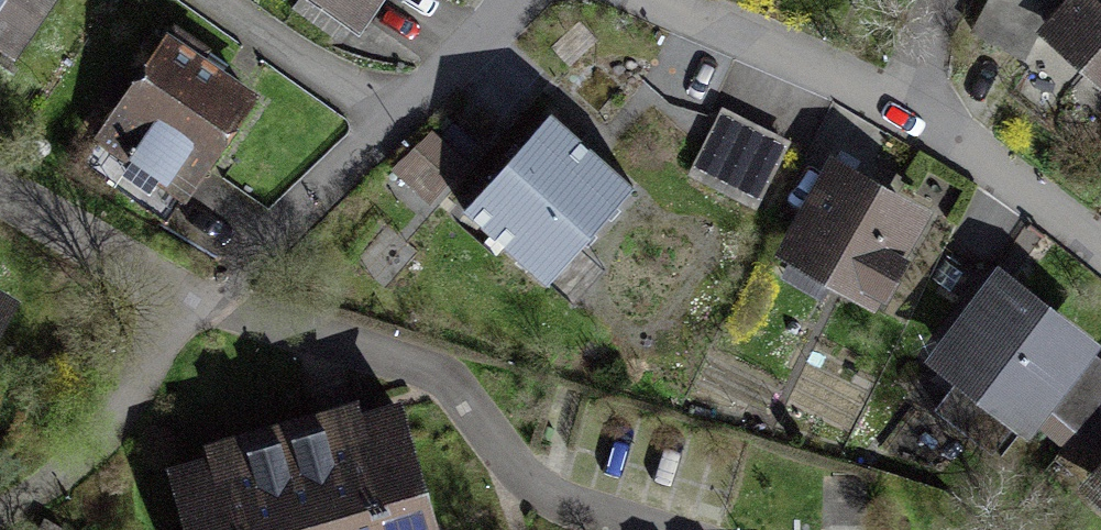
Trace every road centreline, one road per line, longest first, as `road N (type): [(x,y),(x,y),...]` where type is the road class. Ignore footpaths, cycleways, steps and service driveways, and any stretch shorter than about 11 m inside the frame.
road 1 (residential): [(212,309),(423,369),(475,403),(518,468),(613,519),(651,529)]
road 2 (residential): [(1100,251),(905,101),(683,0)]
road 3 (residential): [(212,309),(397,112)]
road 4 (residential): [(0,194),(212,309)]
road 5 (residential): [(231,0),(397,112)]
road 6 (residential): [(397,112),(508,0)]

